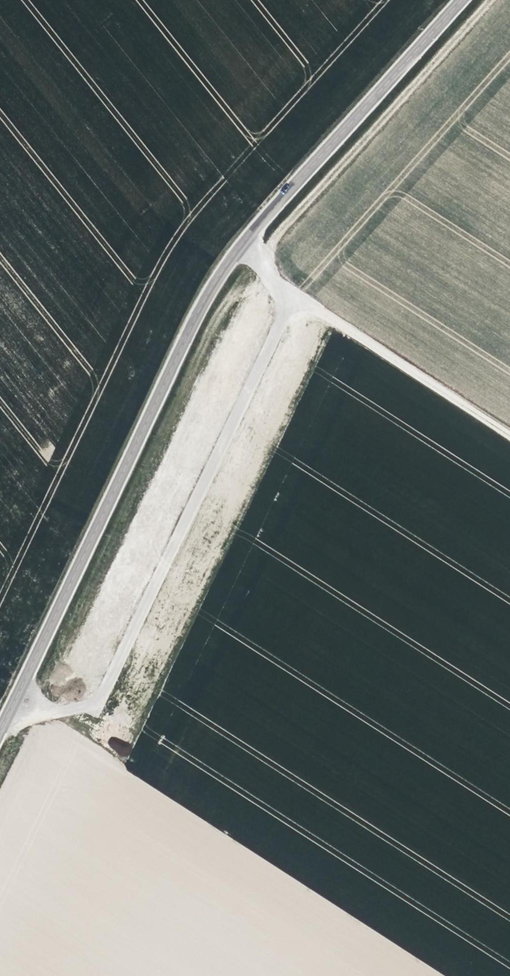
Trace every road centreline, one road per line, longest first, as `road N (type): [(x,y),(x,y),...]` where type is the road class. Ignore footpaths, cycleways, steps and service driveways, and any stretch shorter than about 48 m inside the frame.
road 1 (track): [(0,768),(230,288),(479,0)]
road 2 (tertiary): [(0,735),(237,249),(466,0)]
road 3 (track): [(509,432),(237,249)]

